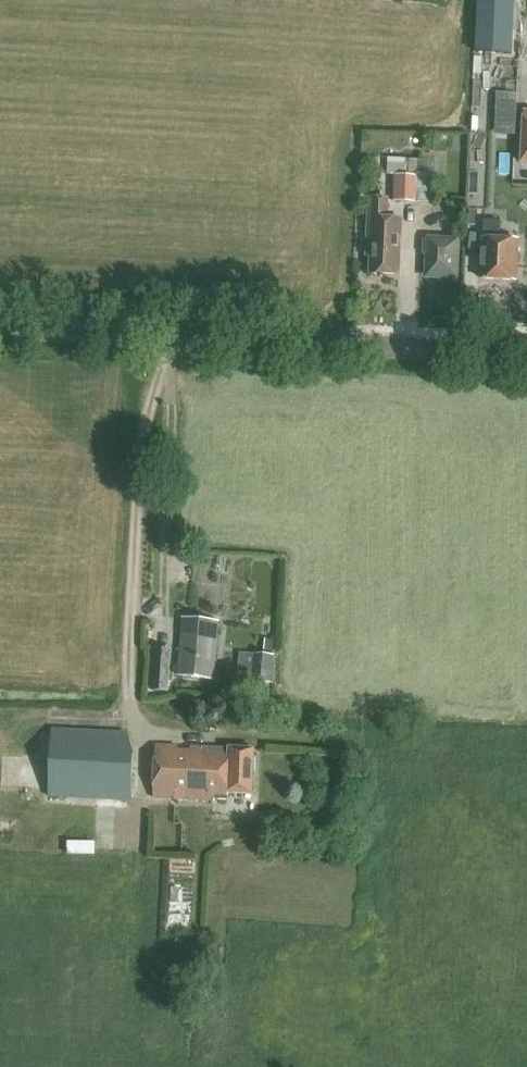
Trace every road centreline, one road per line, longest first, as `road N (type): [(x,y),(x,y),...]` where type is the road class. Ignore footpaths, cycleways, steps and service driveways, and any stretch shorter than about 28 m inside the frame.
road 1 (tertiary): [(526,354),(0,329)]

